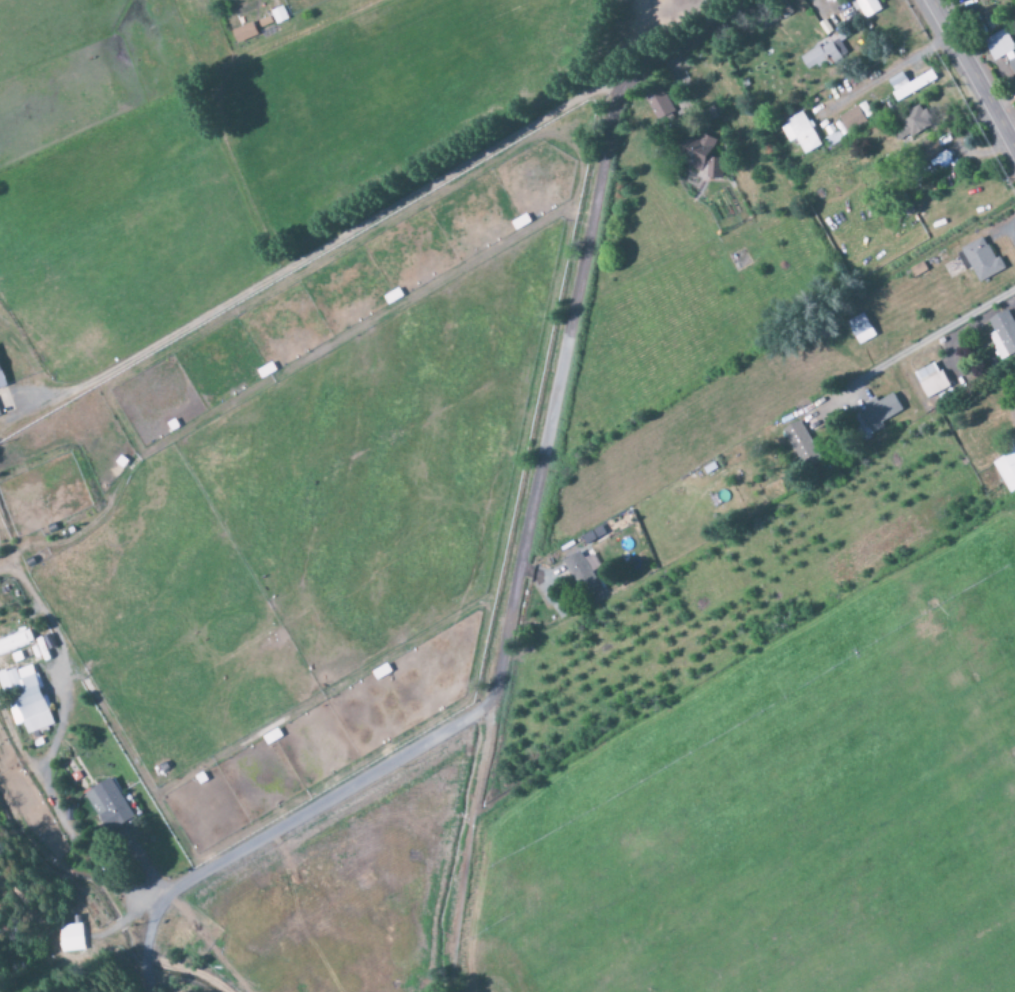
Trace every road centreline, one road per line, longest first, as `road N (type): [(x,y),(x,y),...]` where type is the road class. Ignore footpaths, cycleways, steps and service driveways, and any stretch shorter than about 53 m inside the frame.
road 1 (residential): [(146,991),(151,929),(173,896),(469,718),(496,694),(615,110),(646,68),(773,0)]
road 2 (secondary): [(931,0),(1014,148)]

